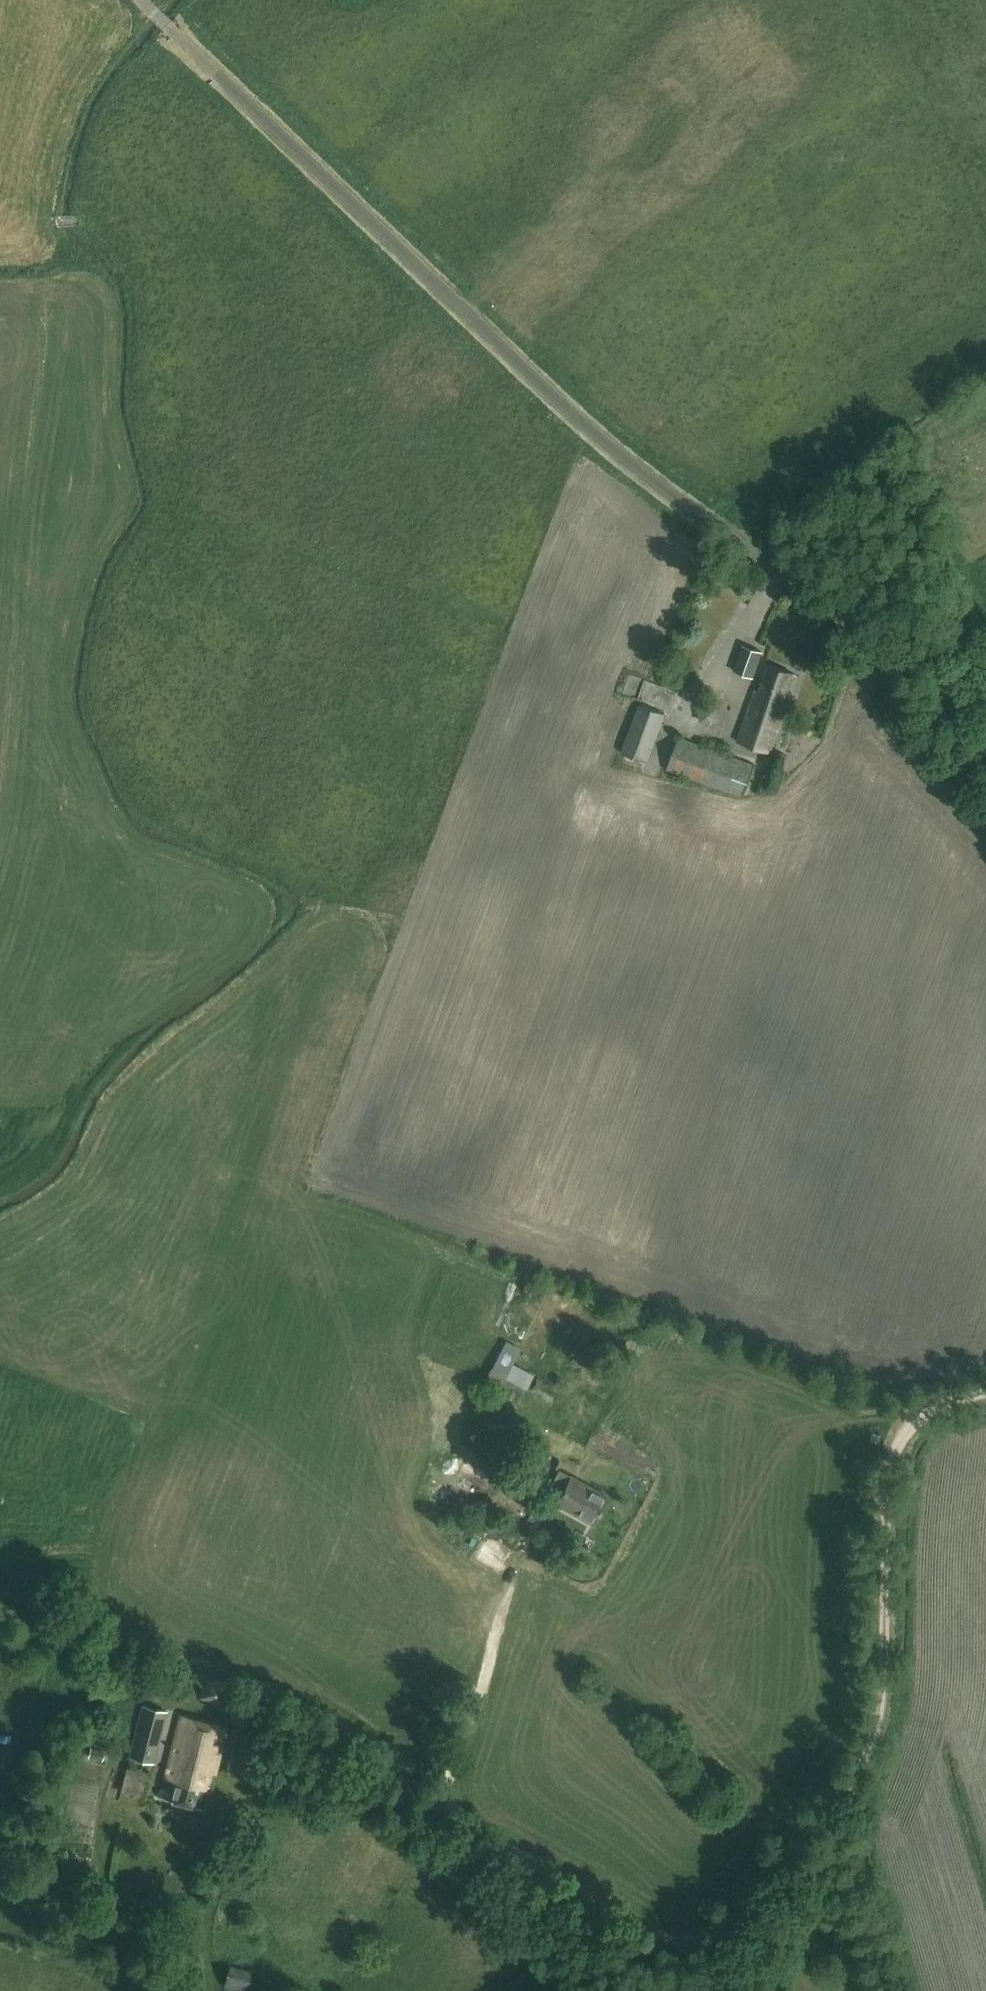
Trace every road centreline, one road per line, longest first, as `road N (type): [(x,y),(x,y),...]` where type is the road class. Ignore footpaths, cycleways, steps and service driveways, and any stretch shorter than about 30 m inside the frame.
road 1 (unclassified): [(271,1716),(656,1939),(697,1947),(717,1936),(855,1777),(872,1736),(885,1646),(893,1448),(929,1407),(985,1391)]
road 2 (unclassified): [(985,722),(887,642),(628,461),(141,0)]

